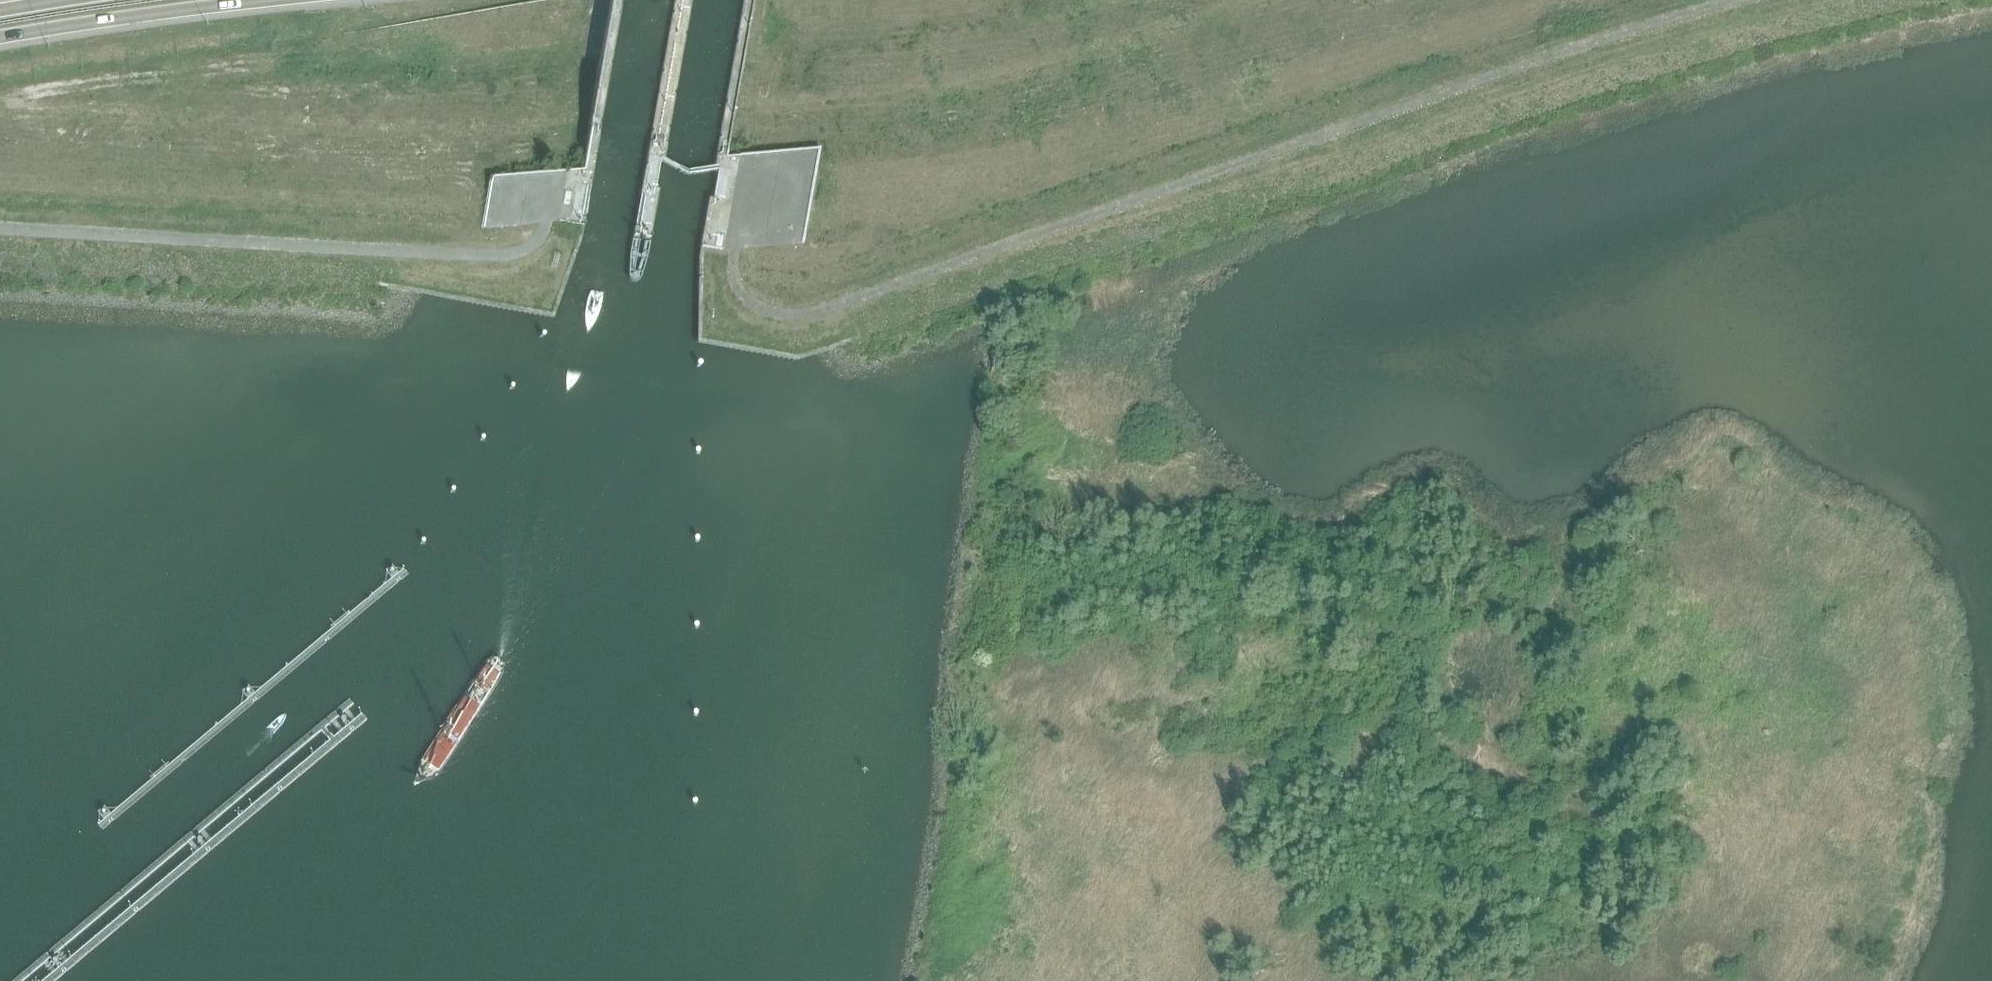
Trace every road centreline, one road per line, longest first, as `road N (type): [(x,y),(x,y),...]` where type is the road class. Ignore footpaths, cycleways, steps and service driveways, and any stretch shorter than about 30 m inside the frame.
road 1 (trunk): [(0,37),(256,0)]

